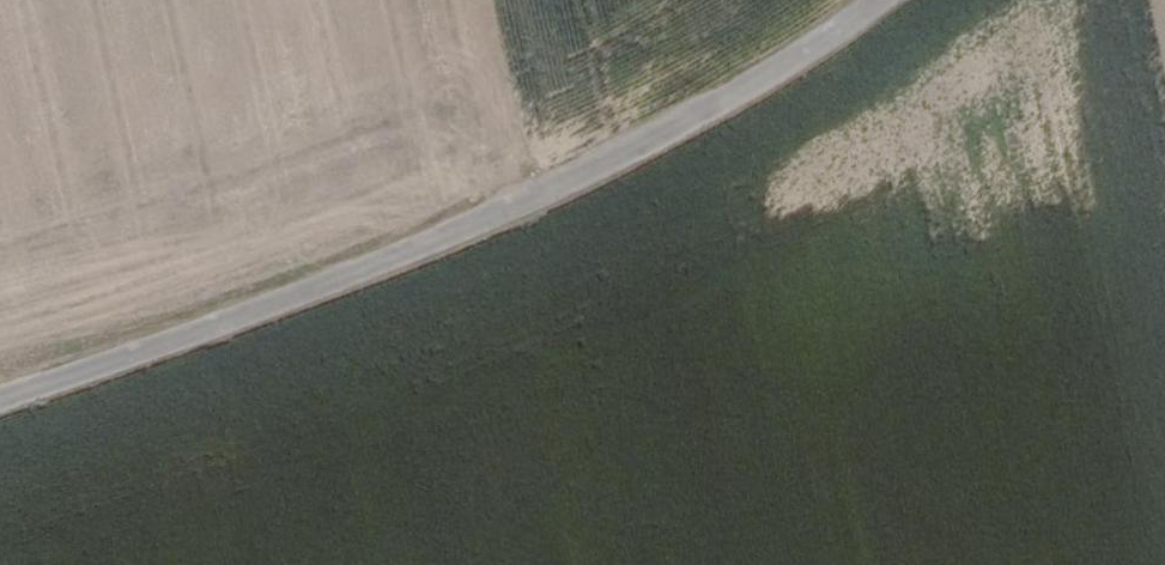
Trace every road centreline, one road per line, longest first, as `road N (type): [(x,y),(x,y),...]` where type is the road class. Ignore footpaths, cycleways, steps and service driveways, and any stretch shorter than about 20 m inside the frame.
road 1 (unclassified): [(0,402),(435,250),(619,160),(885,0)]

